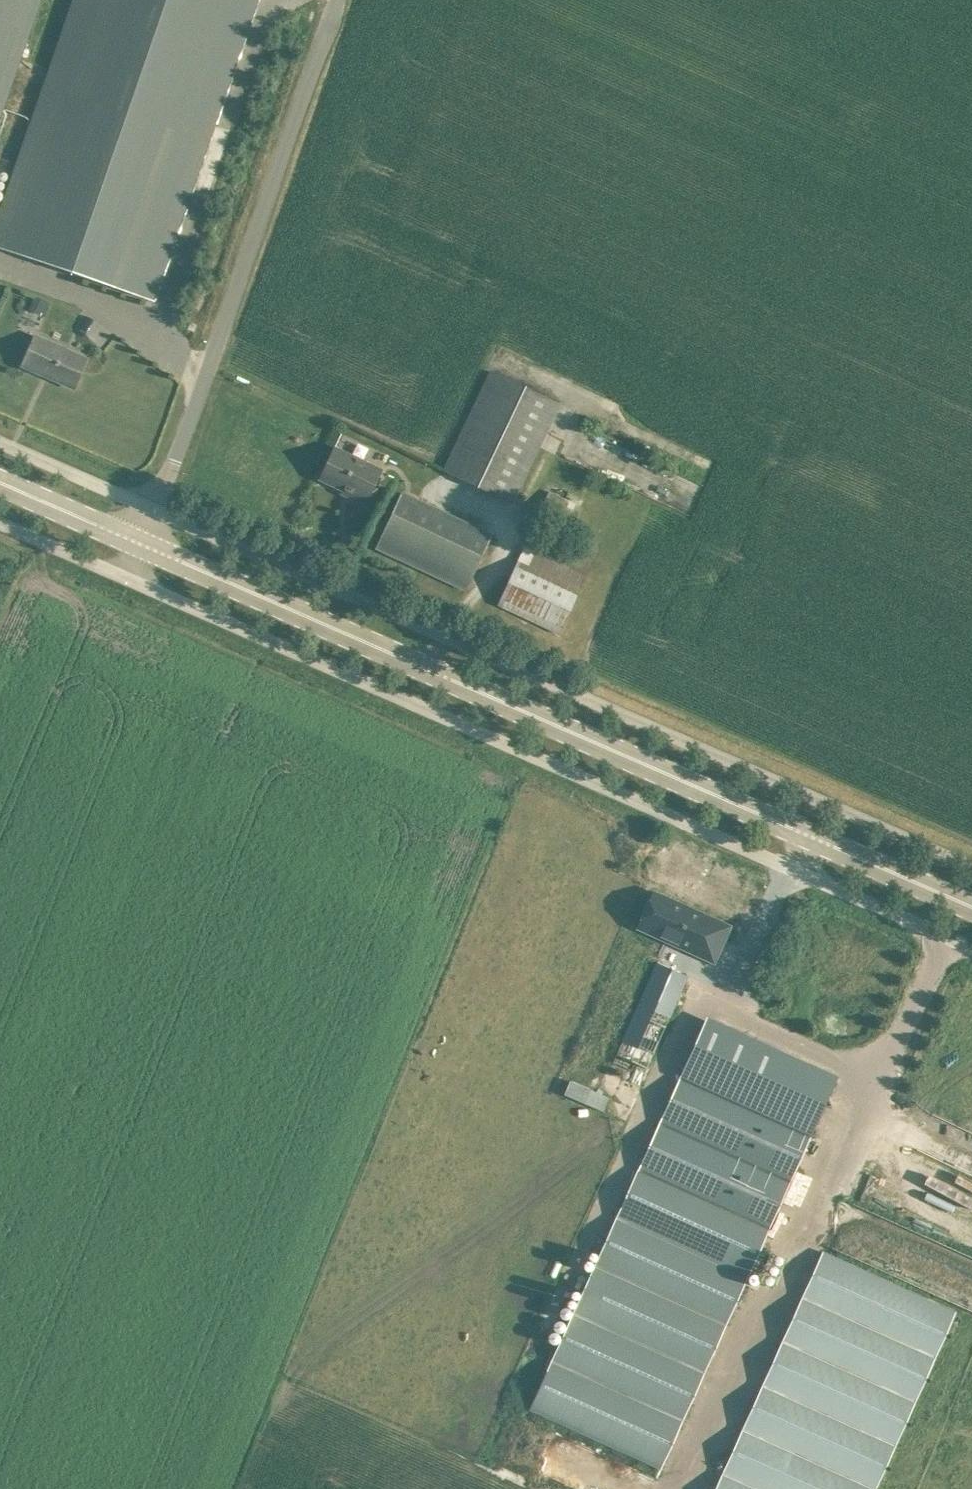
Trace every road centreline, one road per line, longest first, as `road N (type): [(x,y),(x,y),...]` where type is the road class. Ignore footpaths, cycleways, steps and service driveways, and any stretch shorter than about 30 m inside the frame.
road 1 (unclassified): [(126,582),(971,949)]
road 2 (primary): [(971,911),(143,545)]
road 3 (unclassified): [(971,865),(156,511)]
road 4 (unclassified): [(156,511),(334,0)]
road 5 (unclassified): [(156,511),(0,441)]
road 6 (primary): [(143,545),(0,482)]
road 7 (unclassified): [(0,528),(126,582)]

